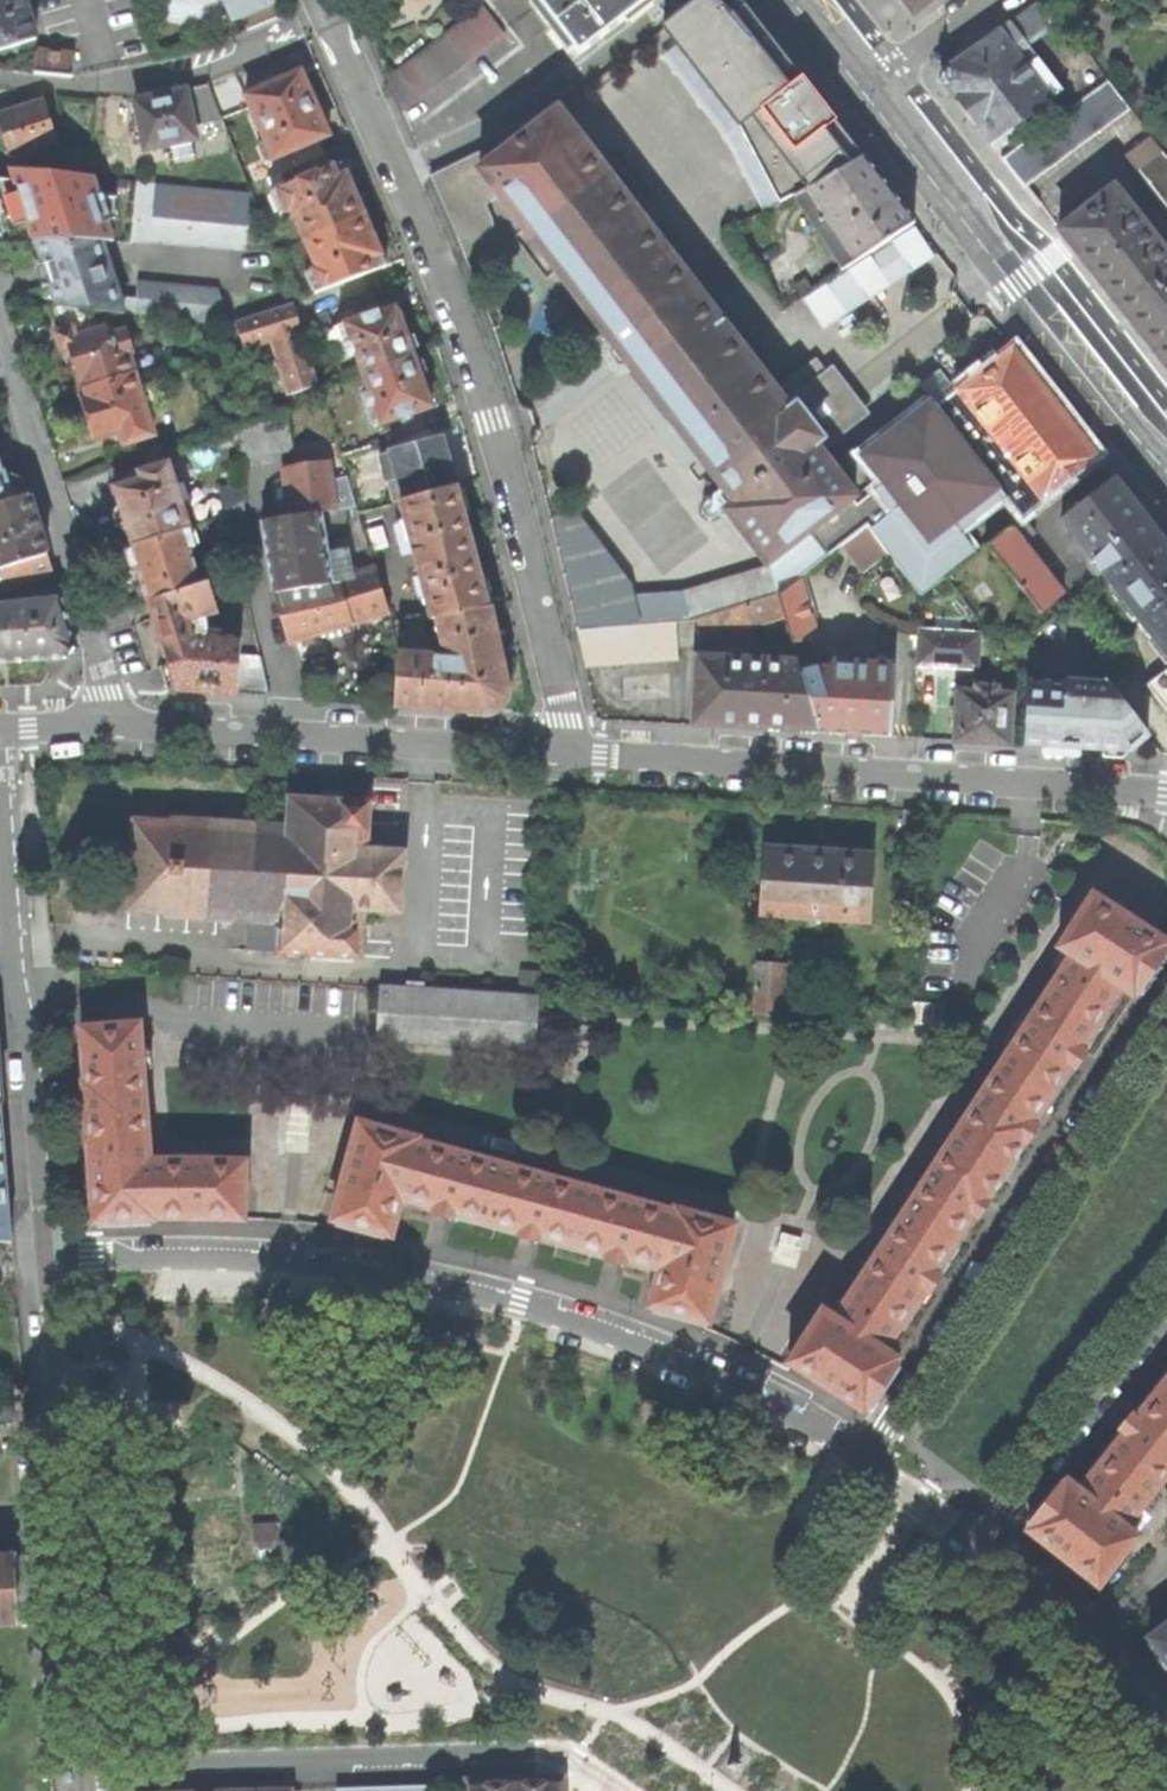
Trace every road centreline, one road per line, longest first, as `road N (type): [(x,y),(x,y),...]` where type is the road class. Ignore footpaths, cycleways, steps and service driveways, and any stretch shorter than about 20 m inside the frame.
road 1 (residential): [(870,1460),(701,1366),(474,1293),(289,1260),(61,1260)]
road 2 (residential): [(572,753),(497,421),(401,173)]
road 3 (residential): [(1166,793),(572,753)]
road 4 (unclassified): [(87,1769),(565,1754),(625,1790)]
road 5 (residential): [(1166,1001),(870,1460)]
road 6 (residential): [(44,1261),(87,1769)]
road 7 (tertiary): [(1166,471),(866,92)]
road 8 (residential): [(572,753),(109,724)]
road 9 (residential): [(0,815),(44,1261)]
road 10 (residential): [(0,329),(108,692),(109,724)]
road 11 (residential): [(335,20),(182,79),(87,88),(0,79)]
road 12 (residential): [(401,173),(529,110),(673,0)]
road 13 (residential): [(984,1542),(1166,1309)]
road 14 (residential): [(1166,1713),(1096,1634),(984,1542)]
road 15 (residential): [(401,173),(335,20)]
road 16 (residential): [(866,92),(988,0)]
road 17 (residential): [(984,1542),(870,1460)]

